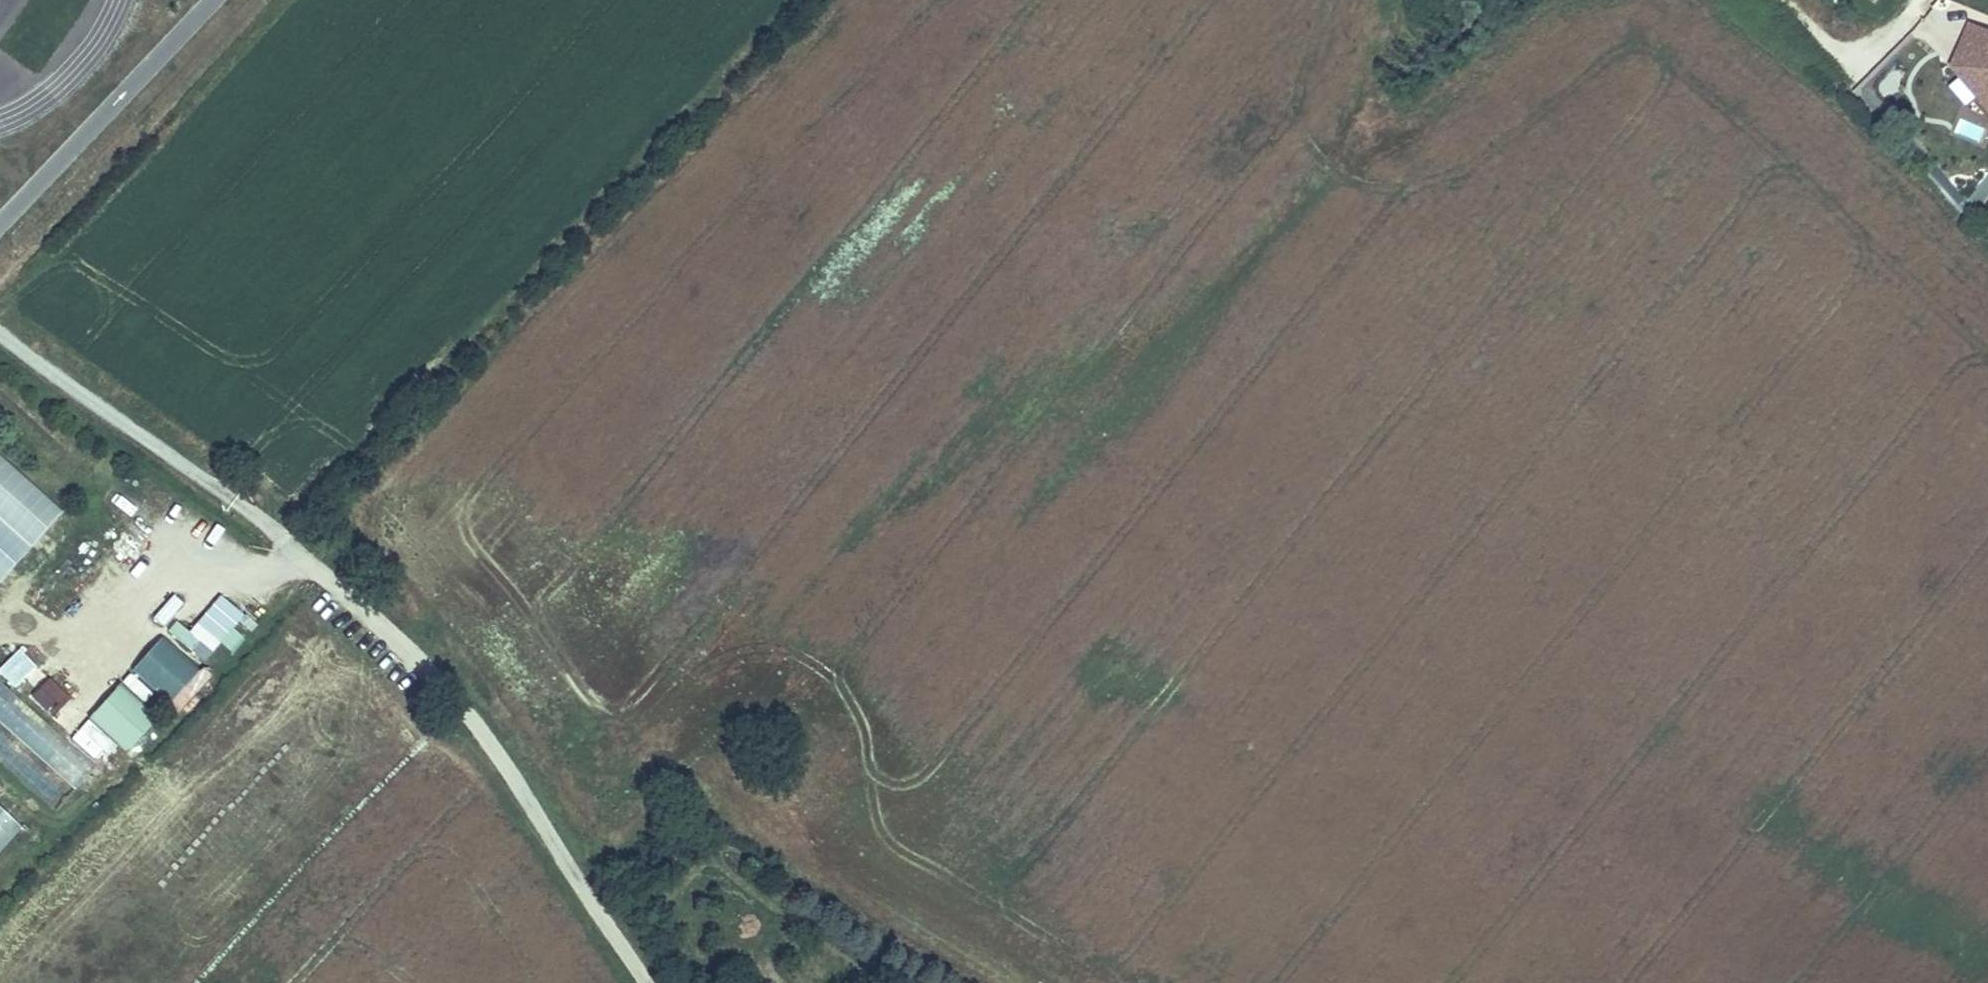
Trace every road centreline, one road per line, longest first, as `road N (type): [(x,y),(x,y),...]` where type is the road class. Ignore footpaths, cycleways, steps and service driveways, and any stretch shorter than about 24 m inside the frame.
road 1 (residential): [(653,982),(466,702),(411,646),(262,517),(0,332)]

